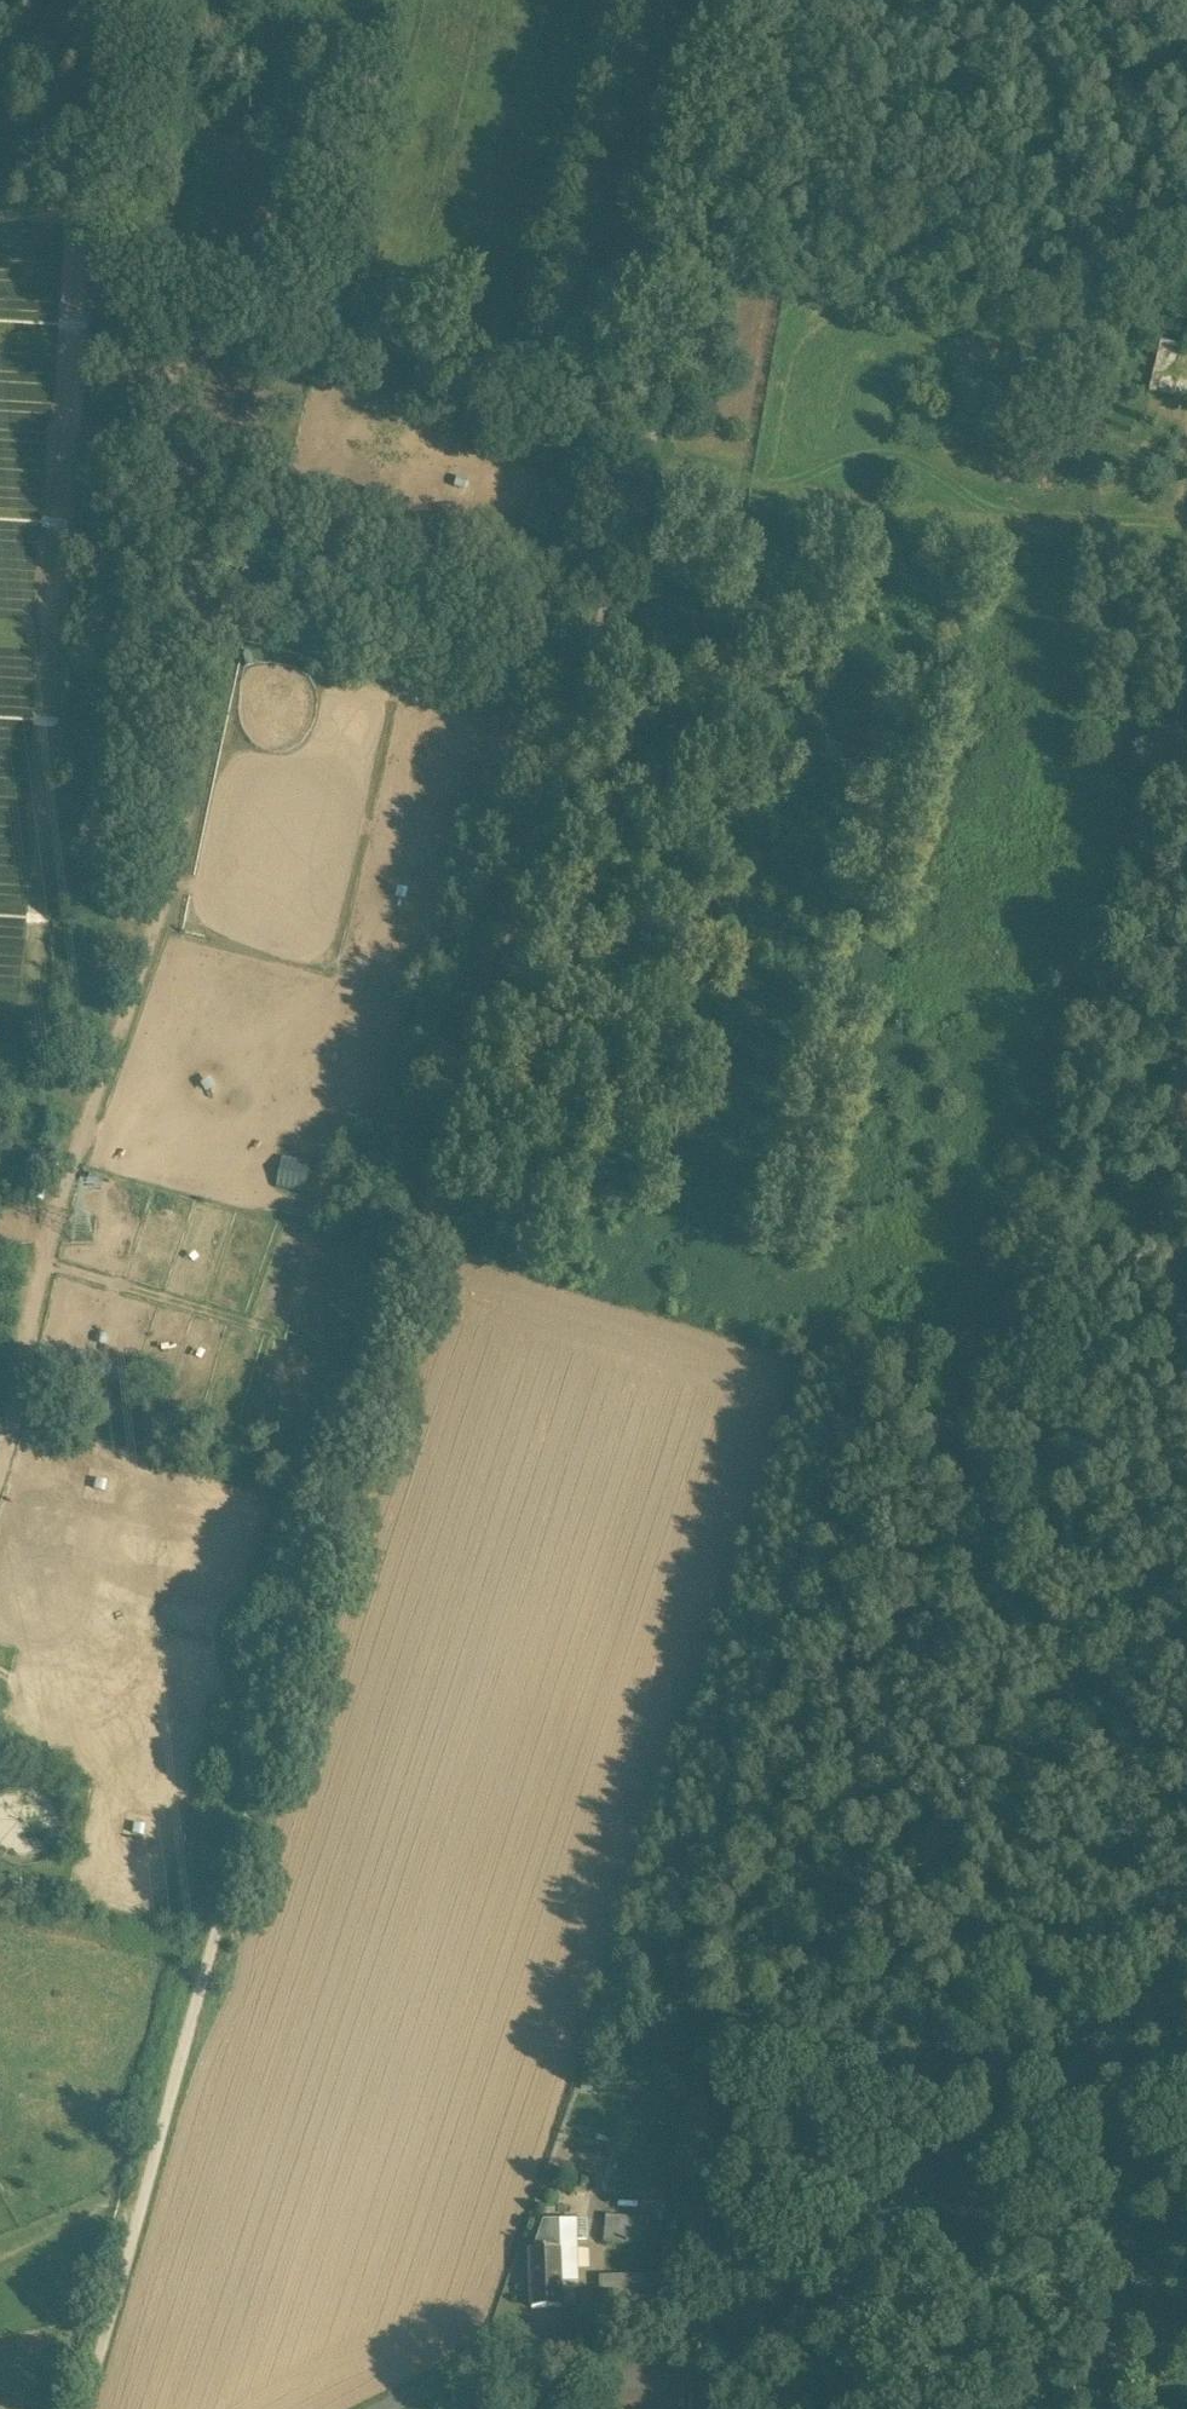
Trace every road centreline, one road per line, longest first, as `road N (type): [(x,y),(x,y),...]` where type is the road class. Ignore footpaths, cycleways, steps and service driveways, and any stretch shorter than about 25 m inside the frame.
road 1 (track): [(804,0),(679,197),(640,471)]

